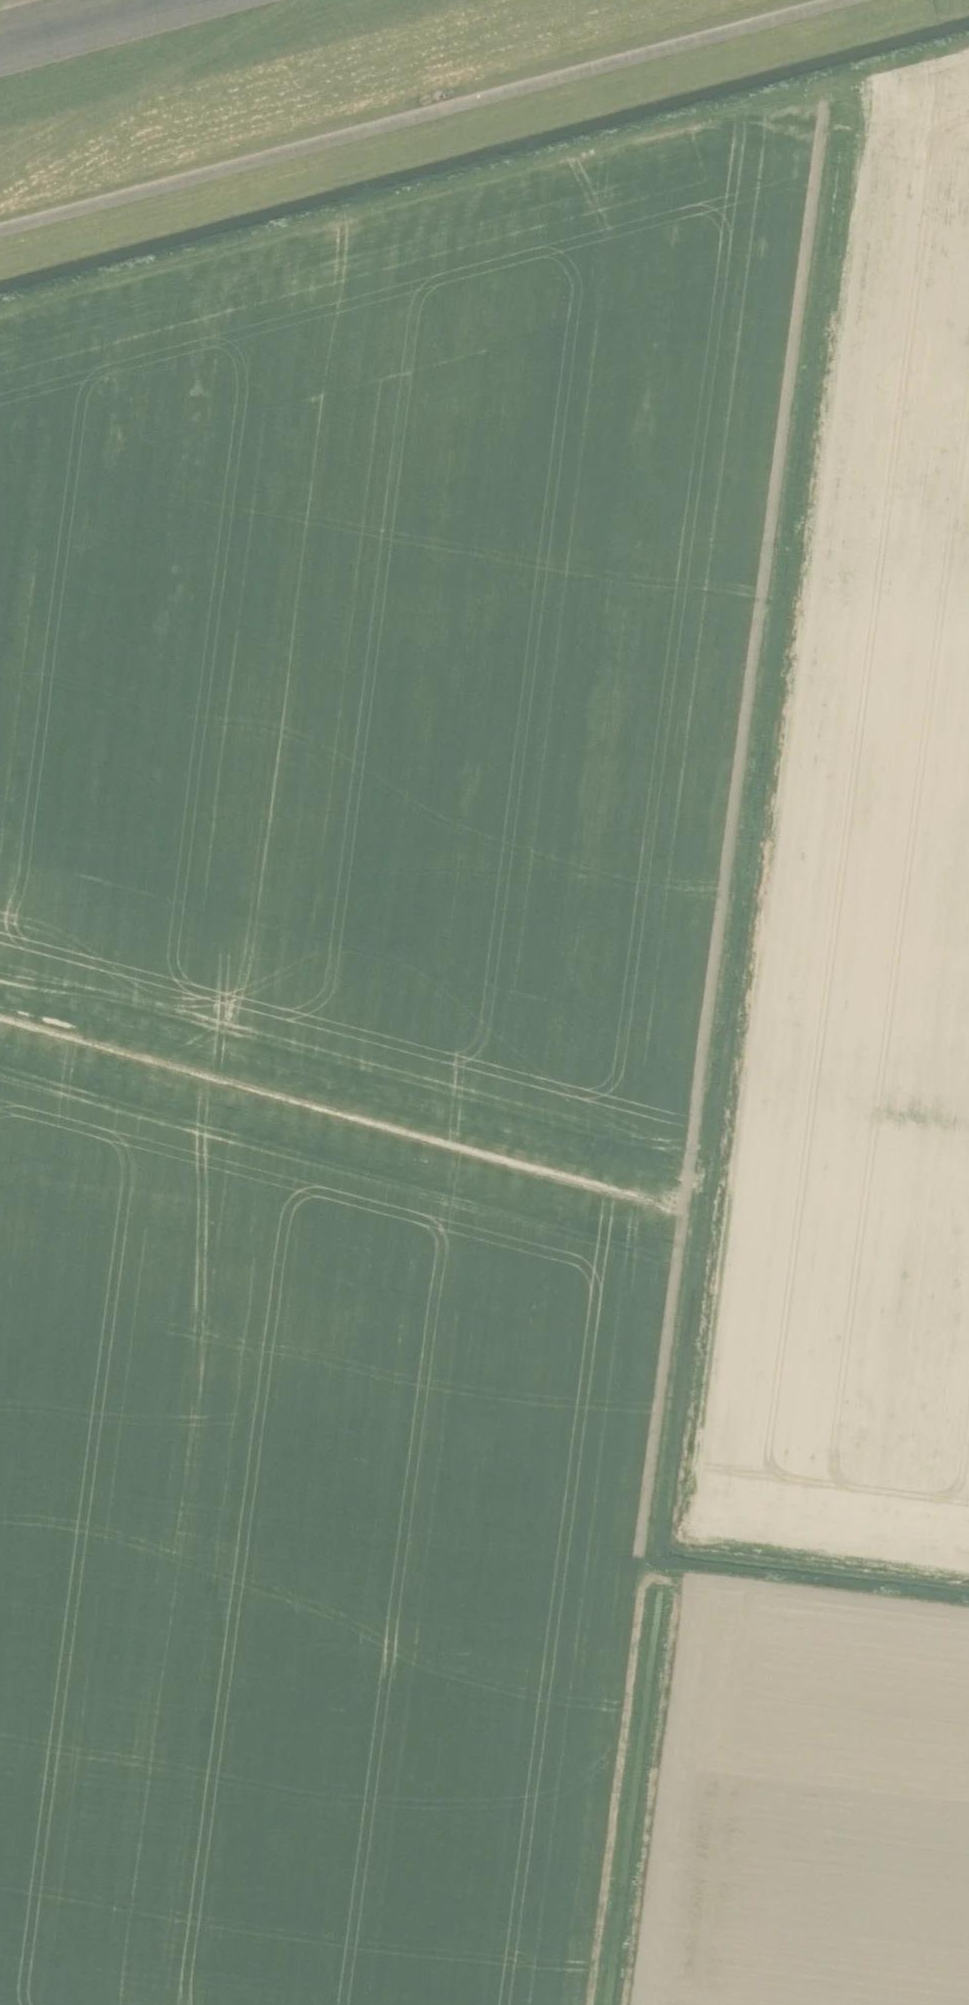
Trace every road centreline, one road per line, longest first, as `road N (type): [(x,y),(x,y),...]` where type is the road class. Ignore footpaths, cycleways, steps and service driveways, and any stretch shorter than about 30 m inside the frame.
road 1 (track): [(0,169),(288,0)]
road 2 (track): [(0,62),(238,0)]

